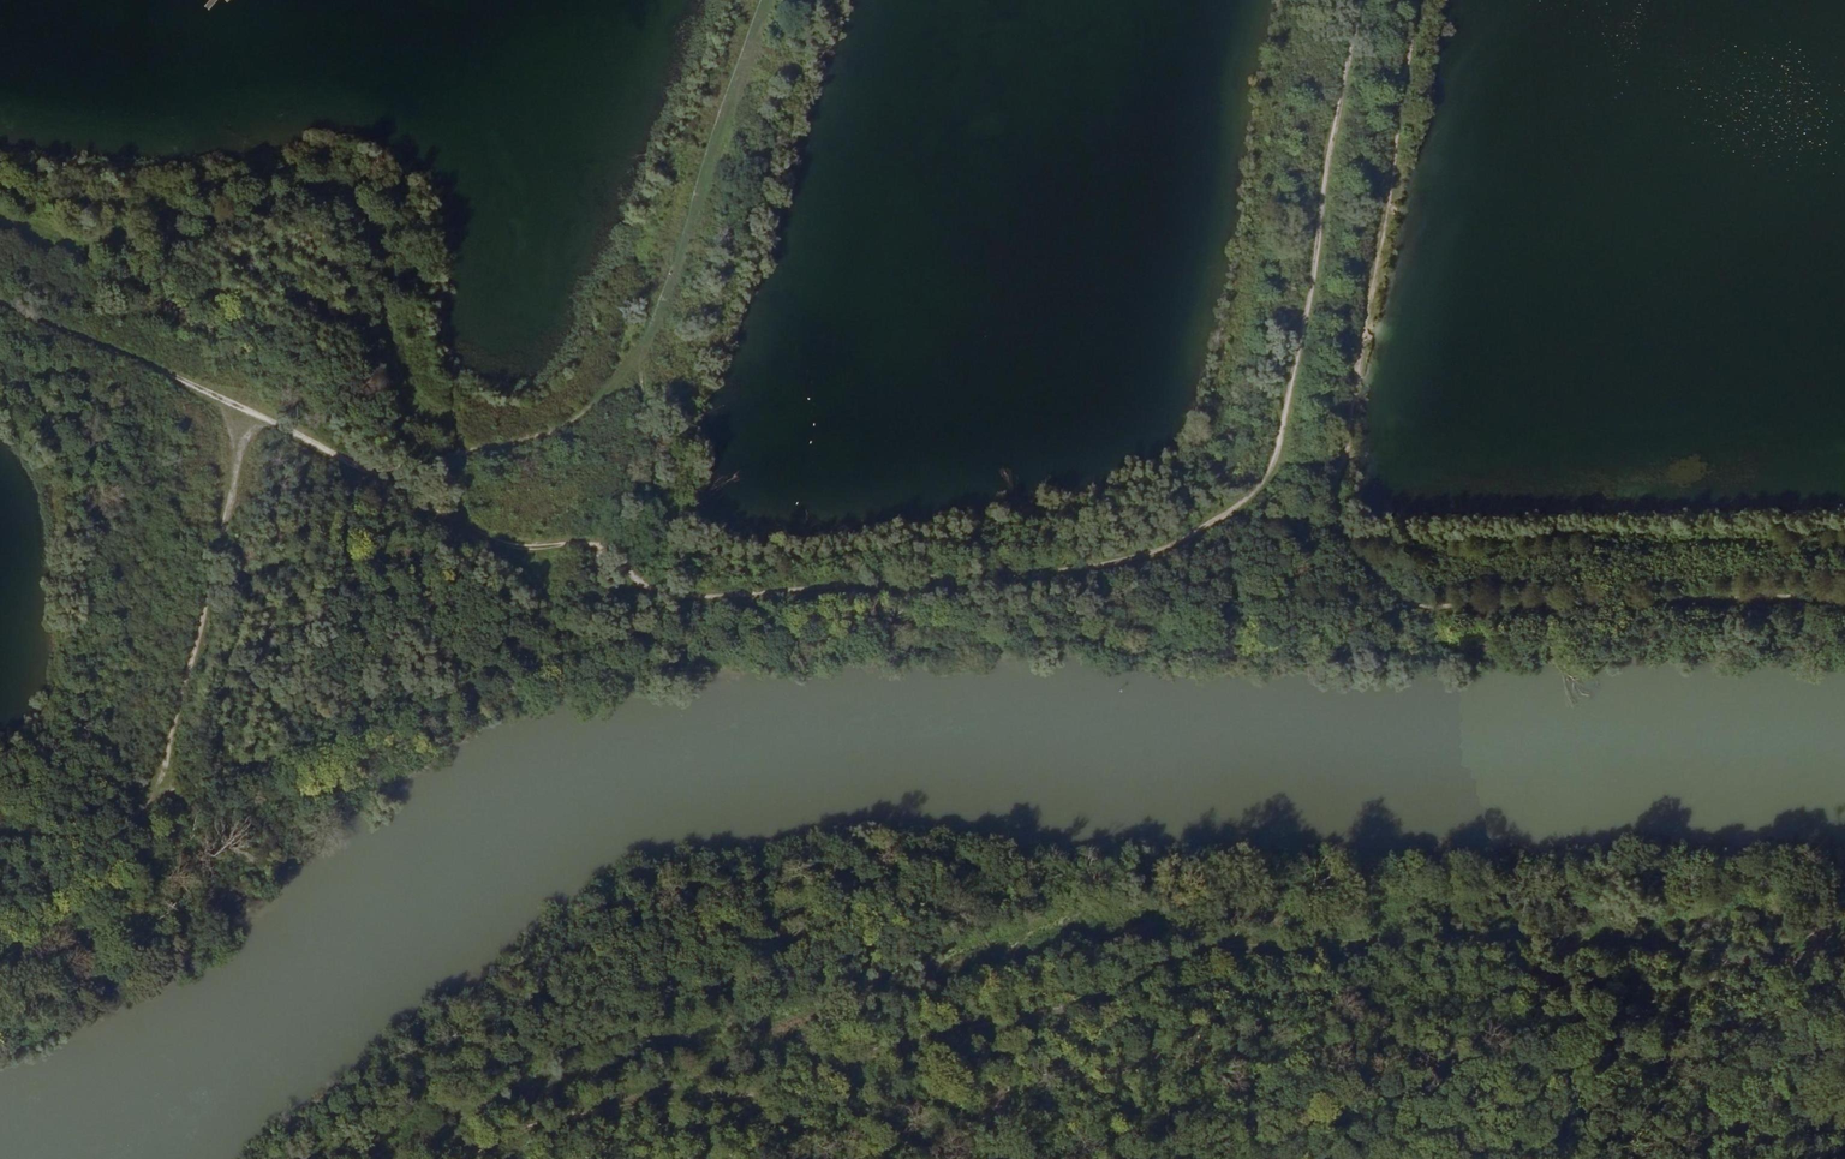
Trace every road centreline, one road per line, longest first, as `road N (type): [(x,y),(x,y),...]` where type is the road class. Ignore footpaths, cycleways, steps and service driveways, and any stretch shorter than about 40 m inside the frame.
road 1 (track): [(436,1158),(629,1097),(715,1099),(1081,1005),(1224,951),(1563,942),(1790,965),(1844,917)]

